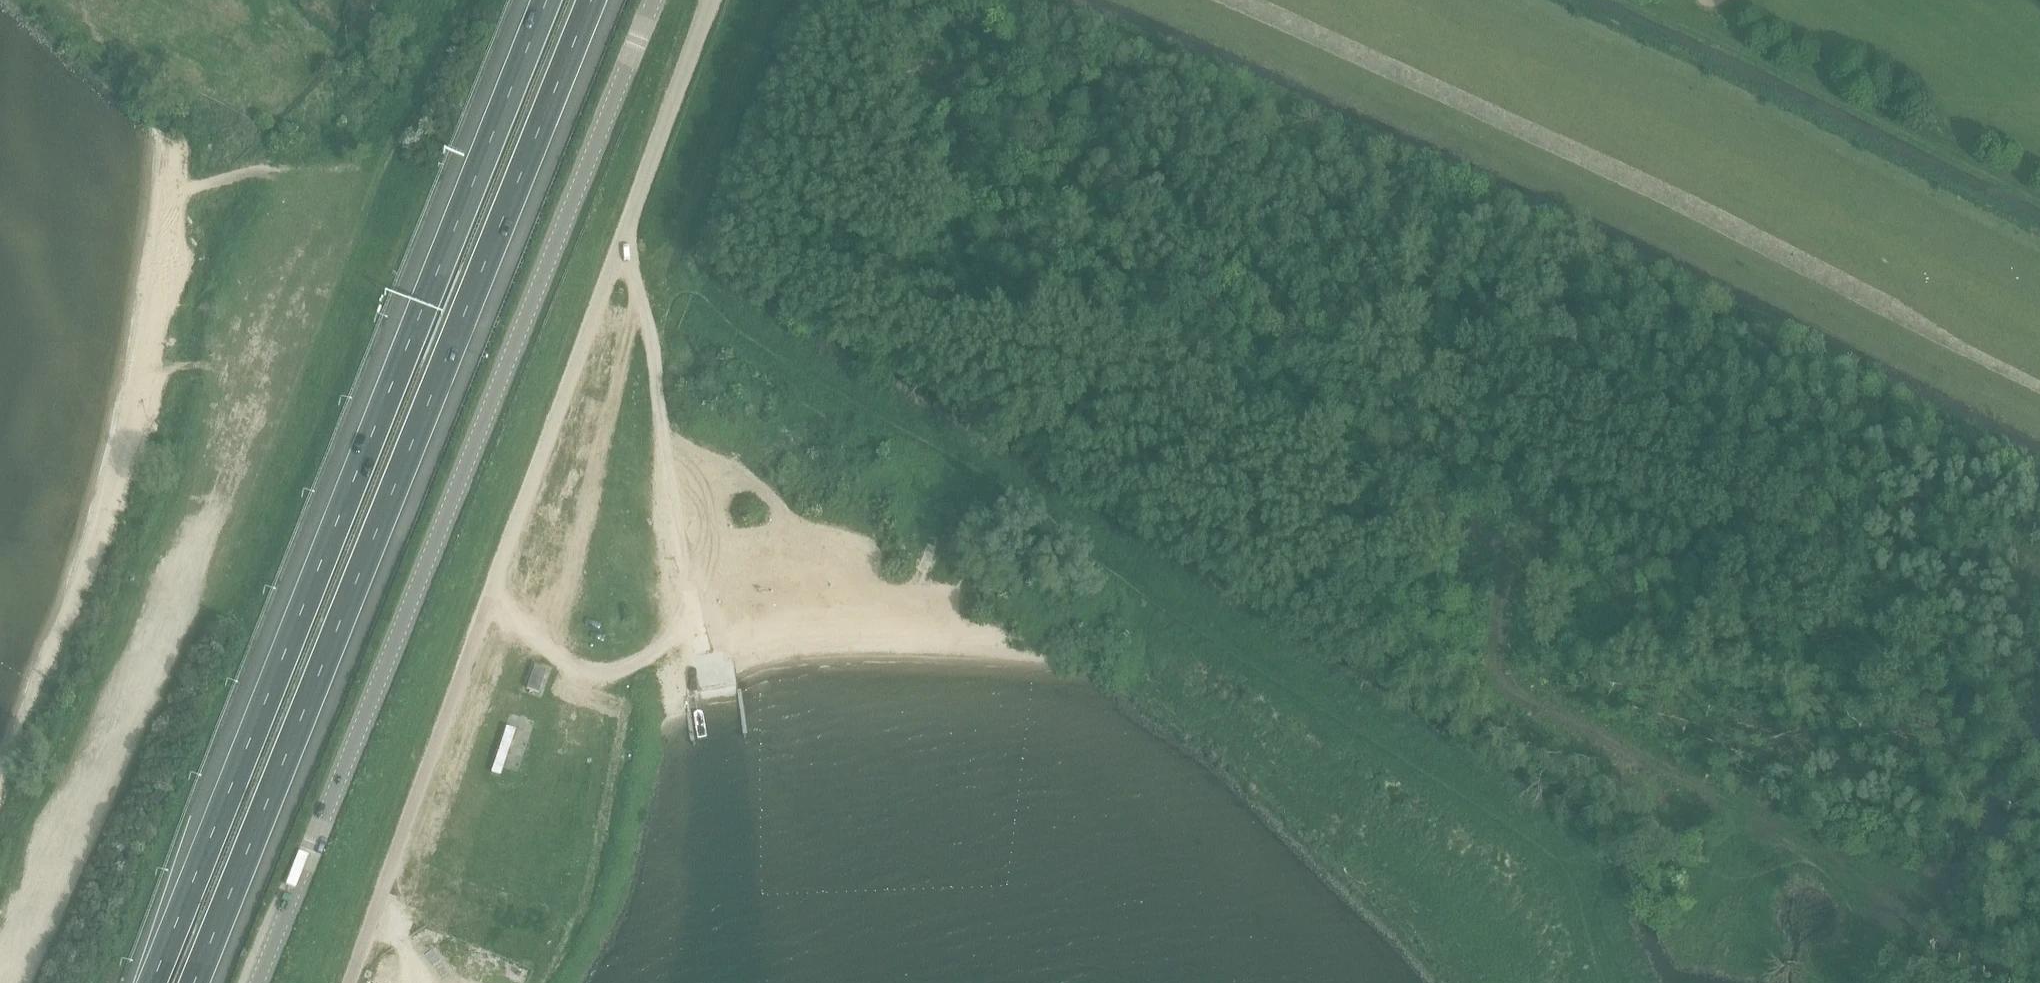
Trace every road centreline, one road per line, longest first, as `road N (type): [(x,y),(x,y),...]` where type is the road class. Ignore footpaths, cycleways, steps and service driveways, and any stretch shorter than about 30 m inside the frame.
road 1 (motorway): [(194,982),(592,0)]
road 2 (tertiary): [(258,982),(655,0)]
road 3 (motorway): [(548,0),(153,982)]
road 4 (track): [(364,205),(261,173),(196,188),(178,202),(147,355),(150,375),(197,367),(279,379)]
road 5 (track): [(381,170),(458,0)]

